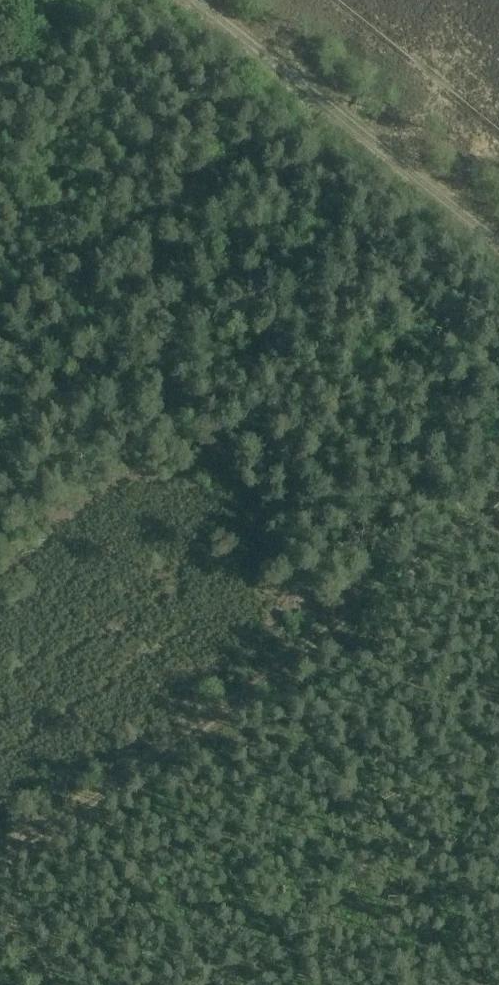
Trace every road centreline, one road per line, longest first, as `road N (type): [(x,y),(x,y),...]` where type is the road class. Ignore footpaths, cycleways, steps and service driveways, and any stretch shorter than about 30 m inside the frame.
road 1 (track): [(498,500),(154,761),(0,856)]
road 2 (track): [(199,0),(498,243)]

